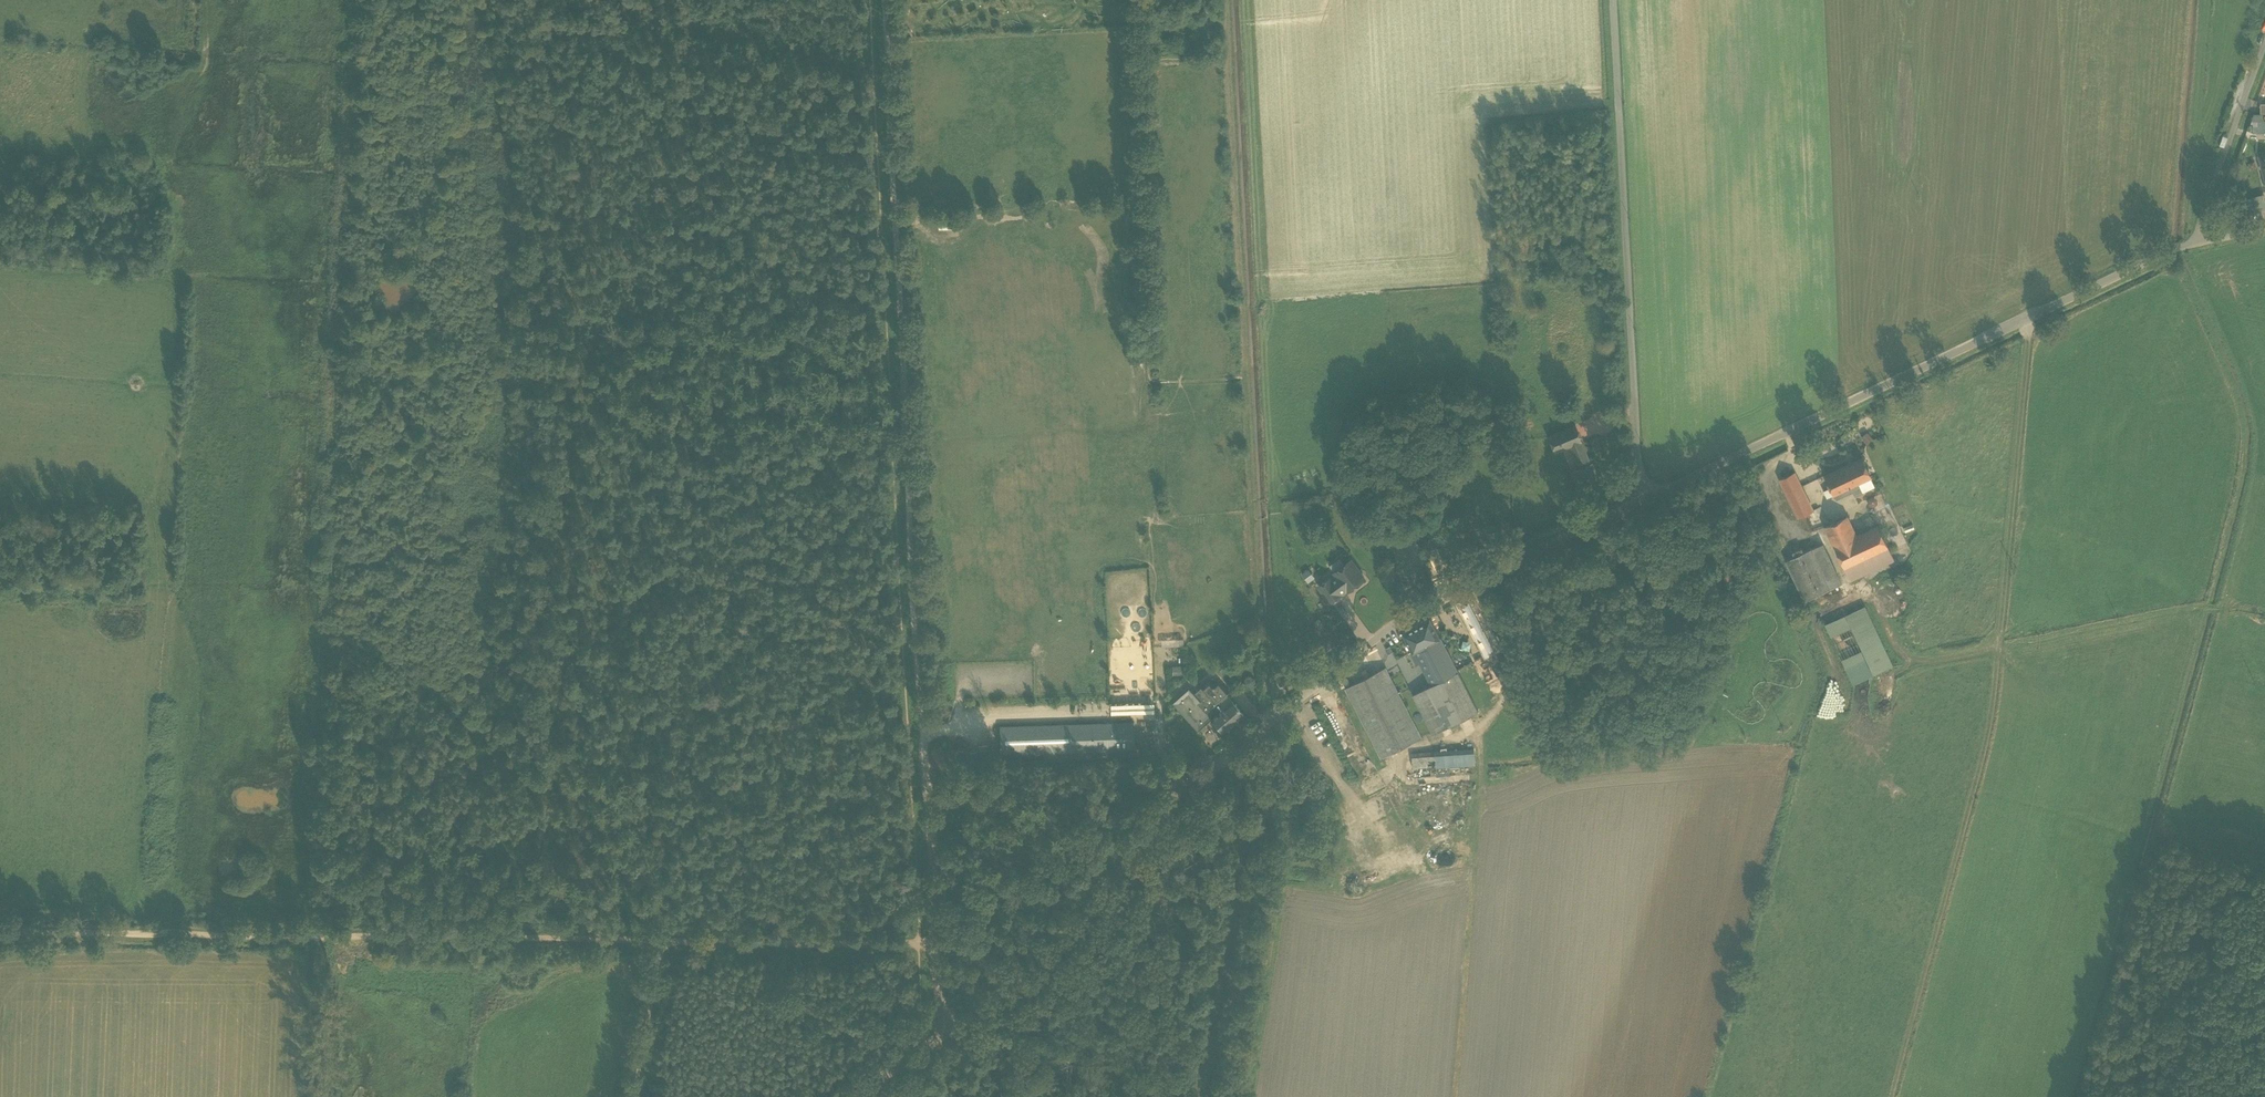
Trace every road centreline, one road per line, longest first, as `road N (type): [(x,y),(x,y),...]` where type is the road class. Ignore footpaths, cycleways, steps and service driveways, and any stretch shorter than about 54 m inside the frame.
road 1 (track): [(935,945),(884,0)]
road 2 (track): [(0,929),(935,945)]
road 3 (track): [(2022,321),(2027,339),(1994,714),(1892,1096)]
road 4 (unclassified): [(1645,500),(2192,243)]
road 5 (unclassified): [(858,1096),(1041,965),(1154,823),(1274,718)]
road 6 (unclassified): [(1612,0),(1645,500)]
road 7 (unclassified): [(1645,500),(1445,592),(1274,718)]
road 8 (track): [(1223,0),(1244,380)]
road 9 (track): [(1160,717),(1145,383)]
road 10 (track): [(1242,773),(1226,811),(1232,855),(1225,930),(1195,1096)]
road 11 (track): [(2244,618),(2200,608),(2000,647)]
road 12 (residential): [(2264,47),(2192,243)]

